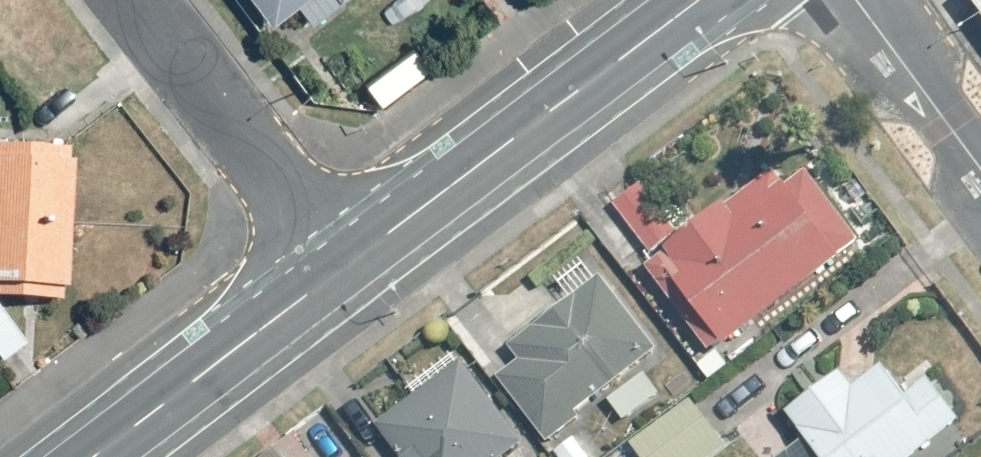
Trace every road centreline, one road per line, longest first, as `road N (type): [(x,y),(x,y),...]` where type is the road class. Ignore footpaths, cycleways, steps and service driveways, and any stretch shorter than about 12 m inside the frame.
road 1 (tertiary): [(693,0),(343,268)]
road 2 (residential): [(133,0),(343,268)]
road 3 (tertiary): [(343,268),(95,456)]
road 4 (residential): [(853,0),(980,170)]

